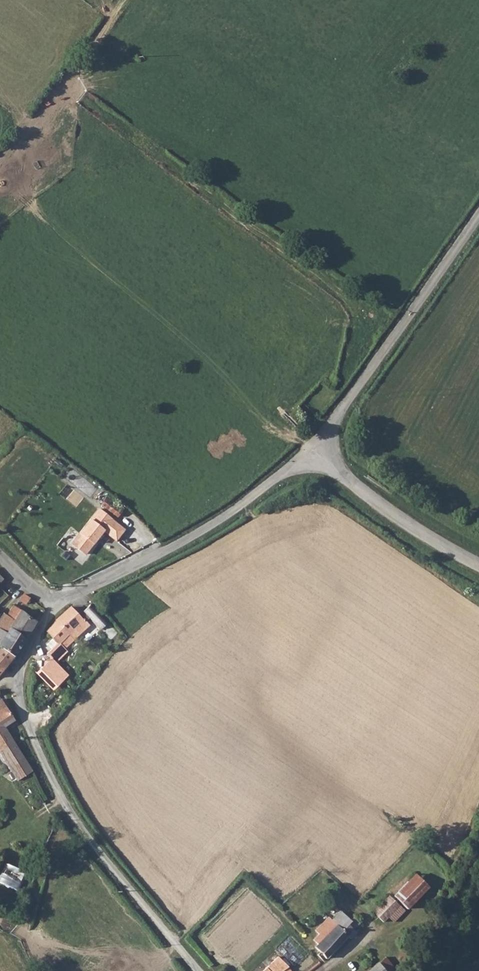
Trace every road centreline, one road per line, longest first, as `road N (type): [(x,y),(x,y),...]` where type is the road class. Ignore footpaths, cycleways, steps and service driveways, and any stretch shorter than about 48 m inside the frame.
road 1 (unclassified): [(198,970),(66,807),(39,757),(21,707),(21,680),(55,605)]
road 2 (unclassified): [(55,605),(200,532),(316,450)]
road 3 (unclassified): [(316,450),(478,216)]
road 4 (unclassified): [(478,566),(374,503),(316,450)]

